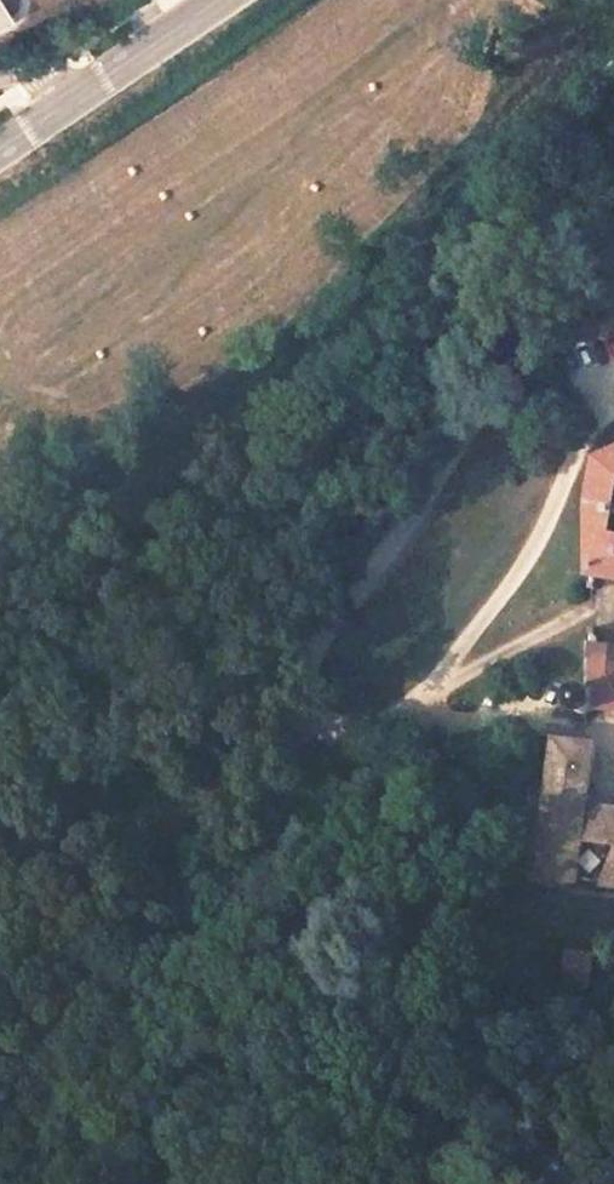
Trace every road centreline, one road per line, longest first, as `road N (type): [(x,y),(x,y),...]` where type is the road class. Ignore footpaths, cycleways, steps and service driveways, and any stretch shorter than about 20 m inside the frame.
road 1 (track): [(0,1033),(159,959),(348,899),(408,889),(429,919),(428,958),(411,990),(186,1183)]
road 2 (secondary): [(221,0),(68,105)]

